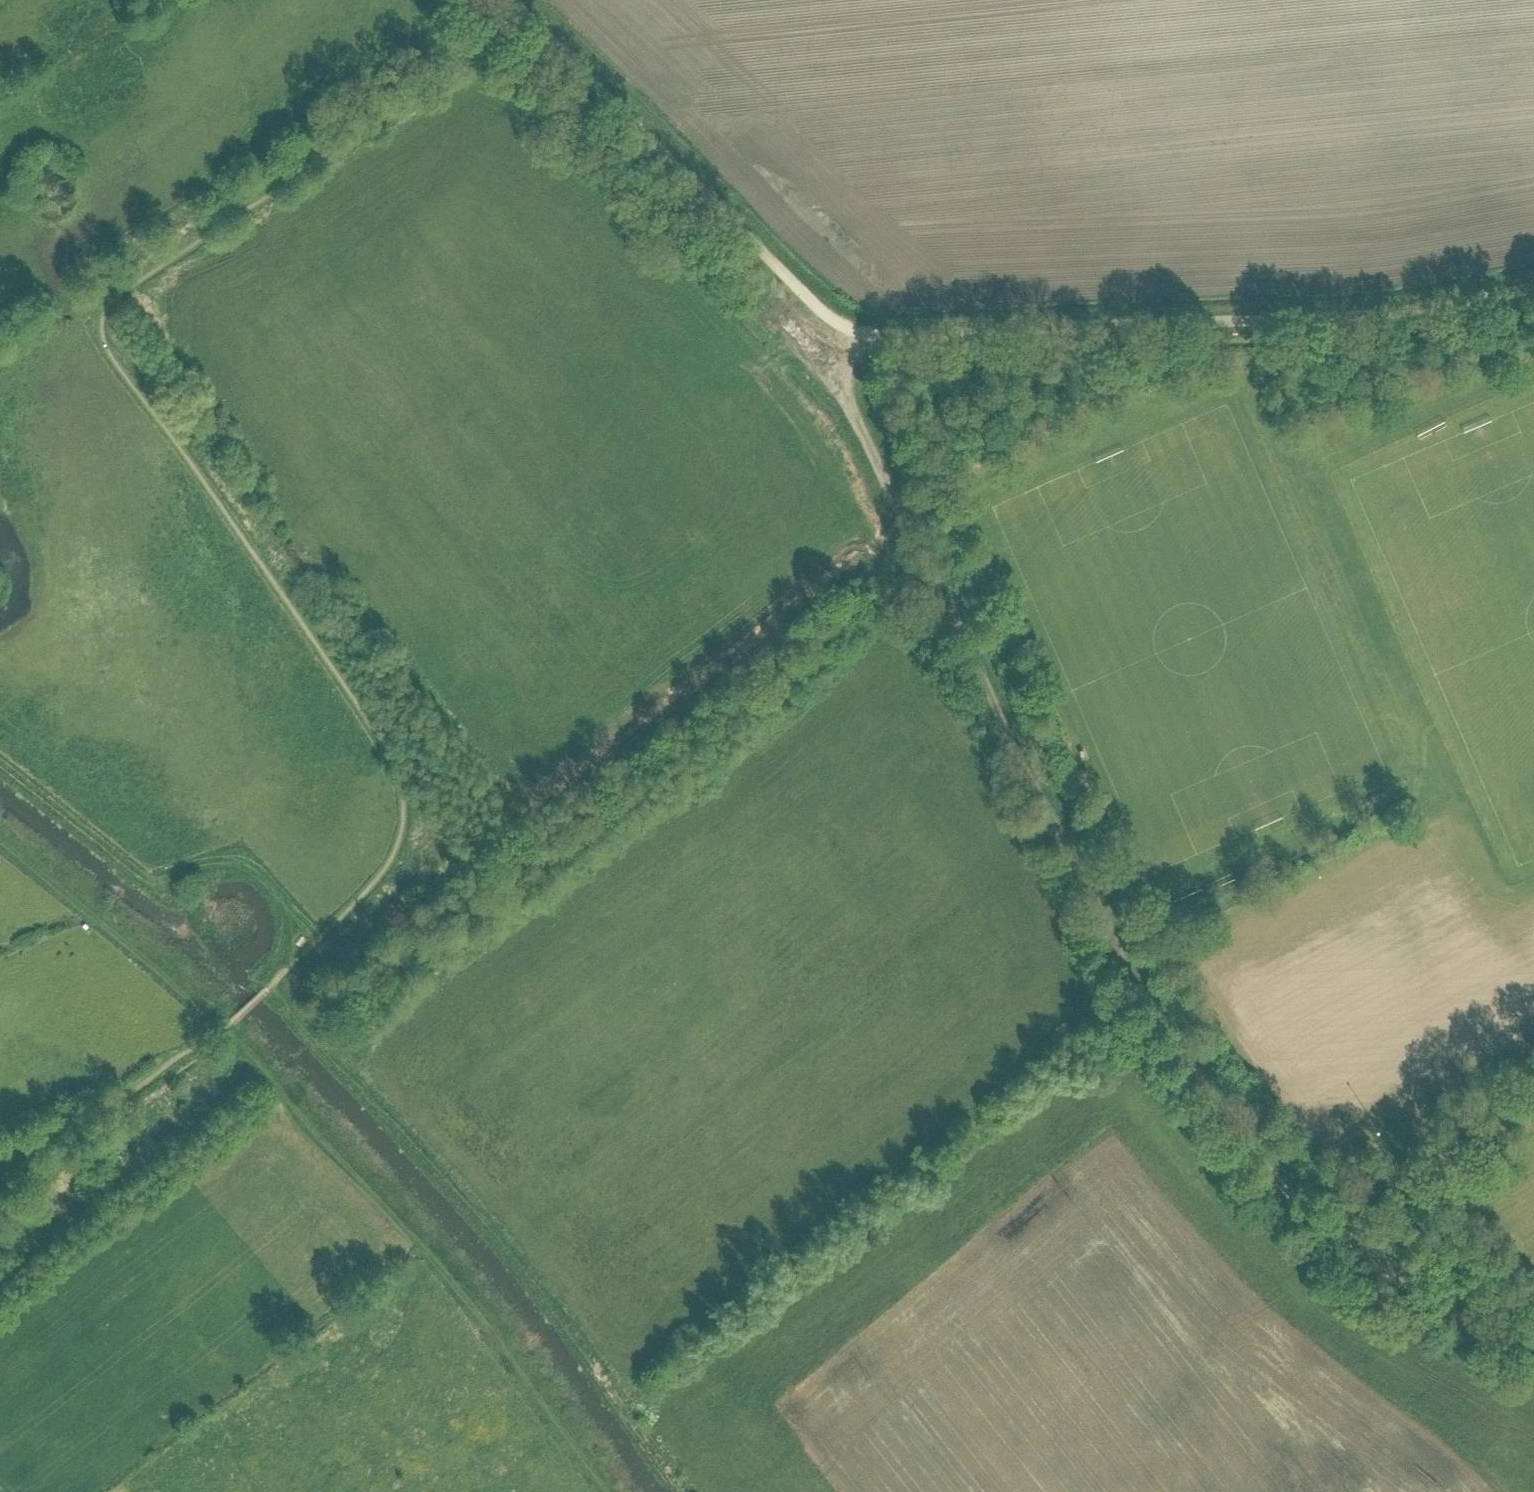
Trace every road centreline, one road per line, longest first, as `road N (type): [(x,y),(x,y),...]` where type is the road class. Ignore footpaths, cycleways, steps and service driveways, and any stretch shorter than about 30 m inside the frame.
road 1 (track): [(1533,1358),(1328,1235),(1137,991),(847,394),(862,334)]
road 2 (track): [(1533,292),(1321,327),(862,334)]
road 3 (track): [(862,334),(835,324),(519,7)]

